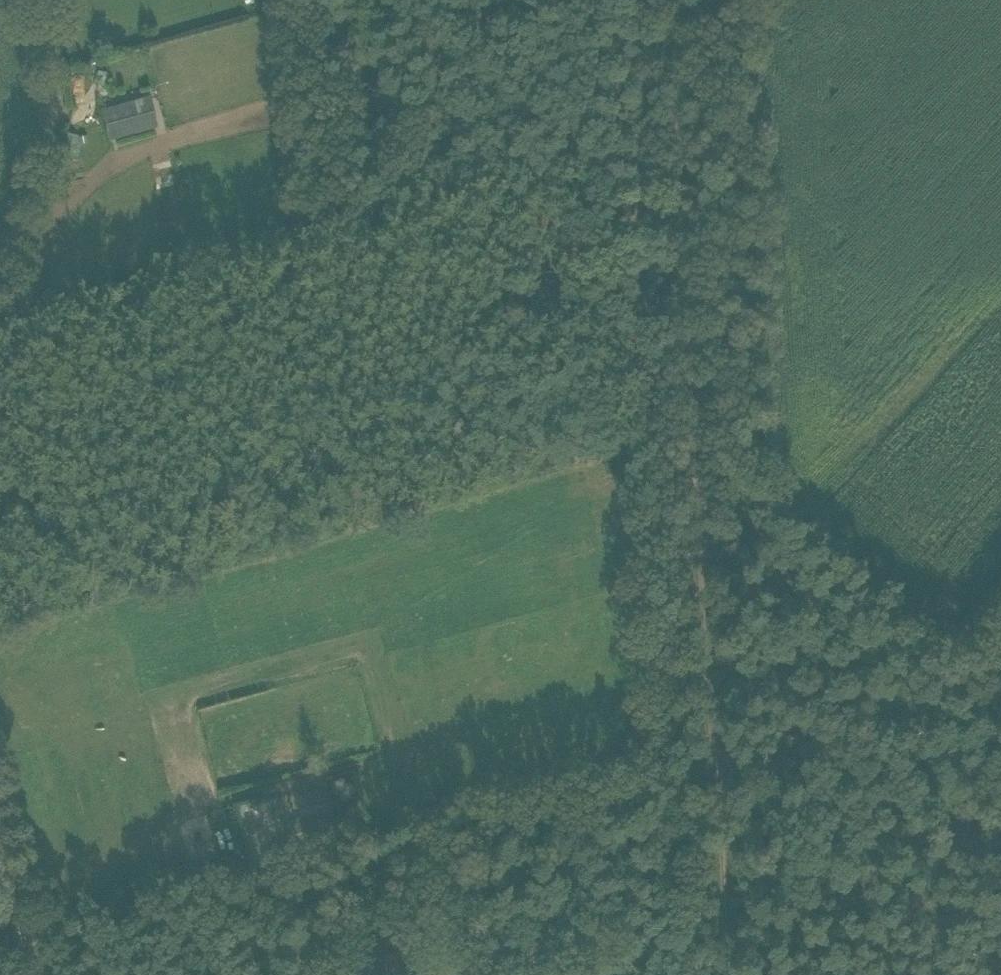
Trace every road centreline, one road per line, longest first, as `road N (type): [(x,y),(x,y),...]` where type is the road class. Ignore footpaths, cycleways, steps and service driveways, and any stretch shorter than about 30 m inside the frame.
road 1 (track): [(0,262),(46,121),(20,0)]

